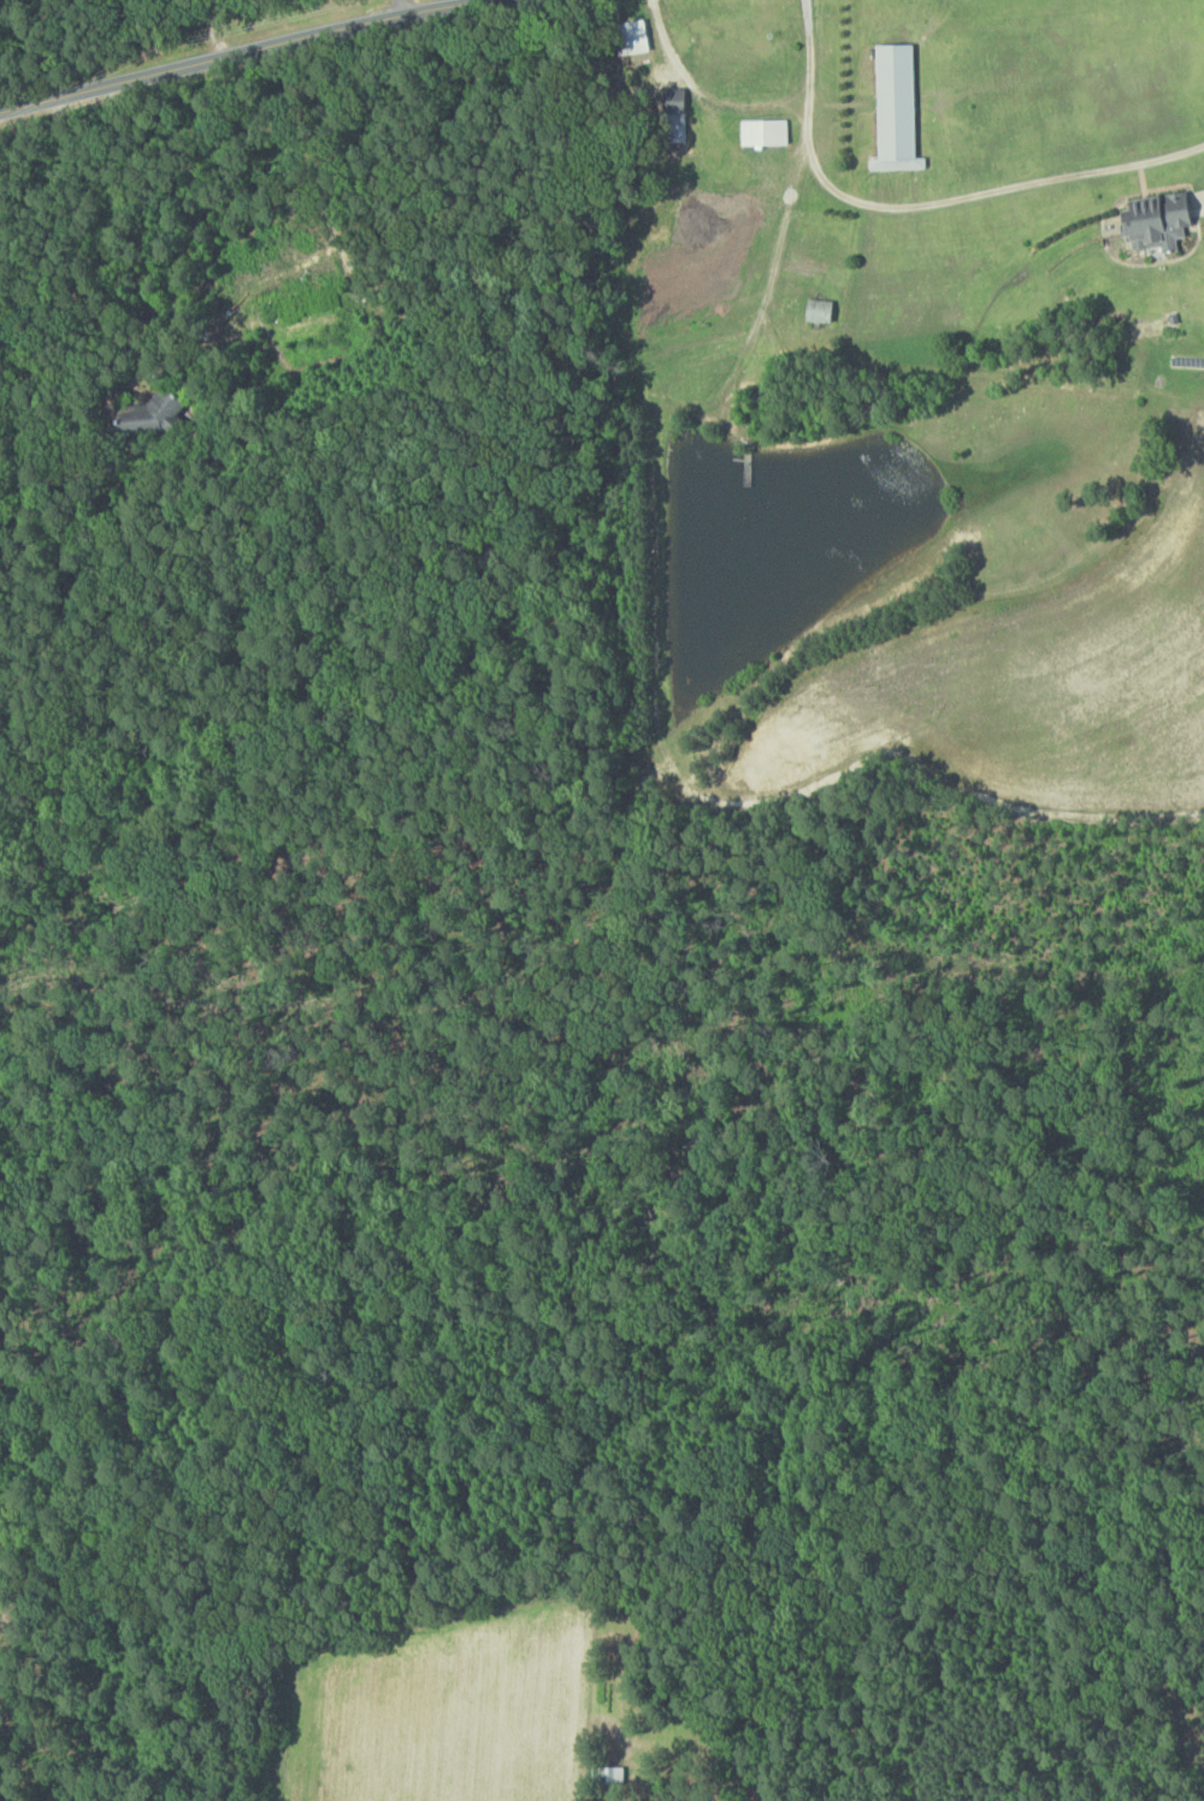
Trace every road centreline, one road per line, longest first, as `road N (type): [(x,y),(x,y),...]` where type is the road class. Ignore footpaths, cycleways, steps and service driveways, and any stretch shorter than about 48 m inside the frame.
road 1 (residential): [(808,0),(809,160),(830,188),(869,205),(915,206),(1203,144)]
road 2 (residential): [(0,119),(385,23),(514,0)]

